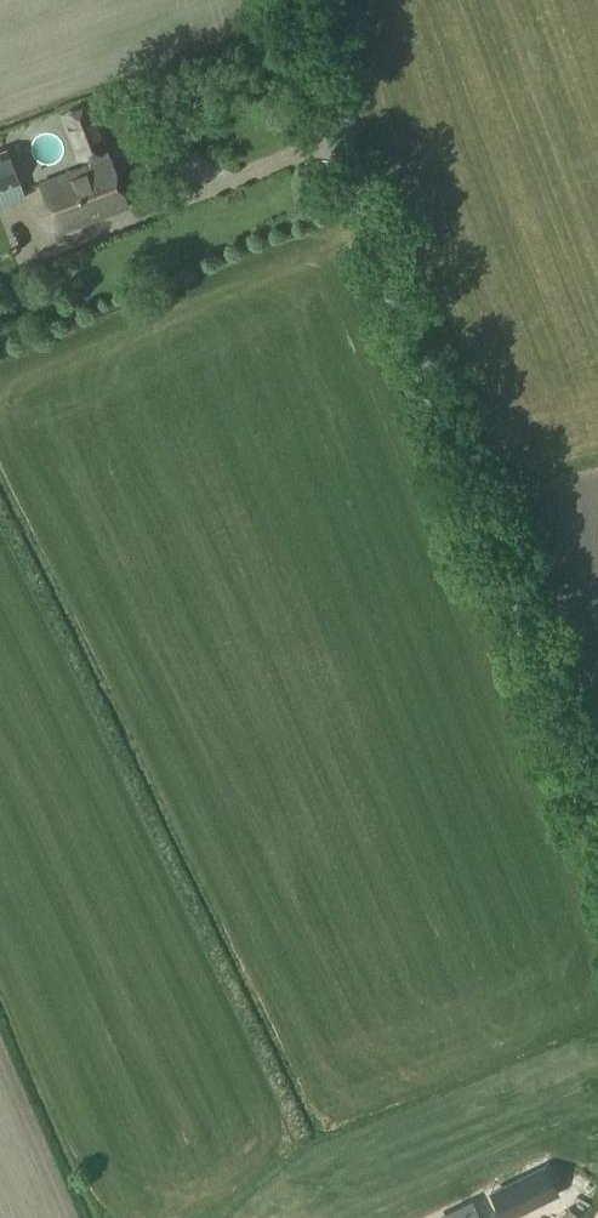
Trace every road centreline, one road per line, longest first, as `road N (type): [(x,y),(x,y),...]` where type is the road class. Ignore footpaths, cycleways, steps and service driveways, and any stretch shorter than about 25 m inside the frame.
road 1 (tertiary): [(597,802),(340,141),(297,0)]

